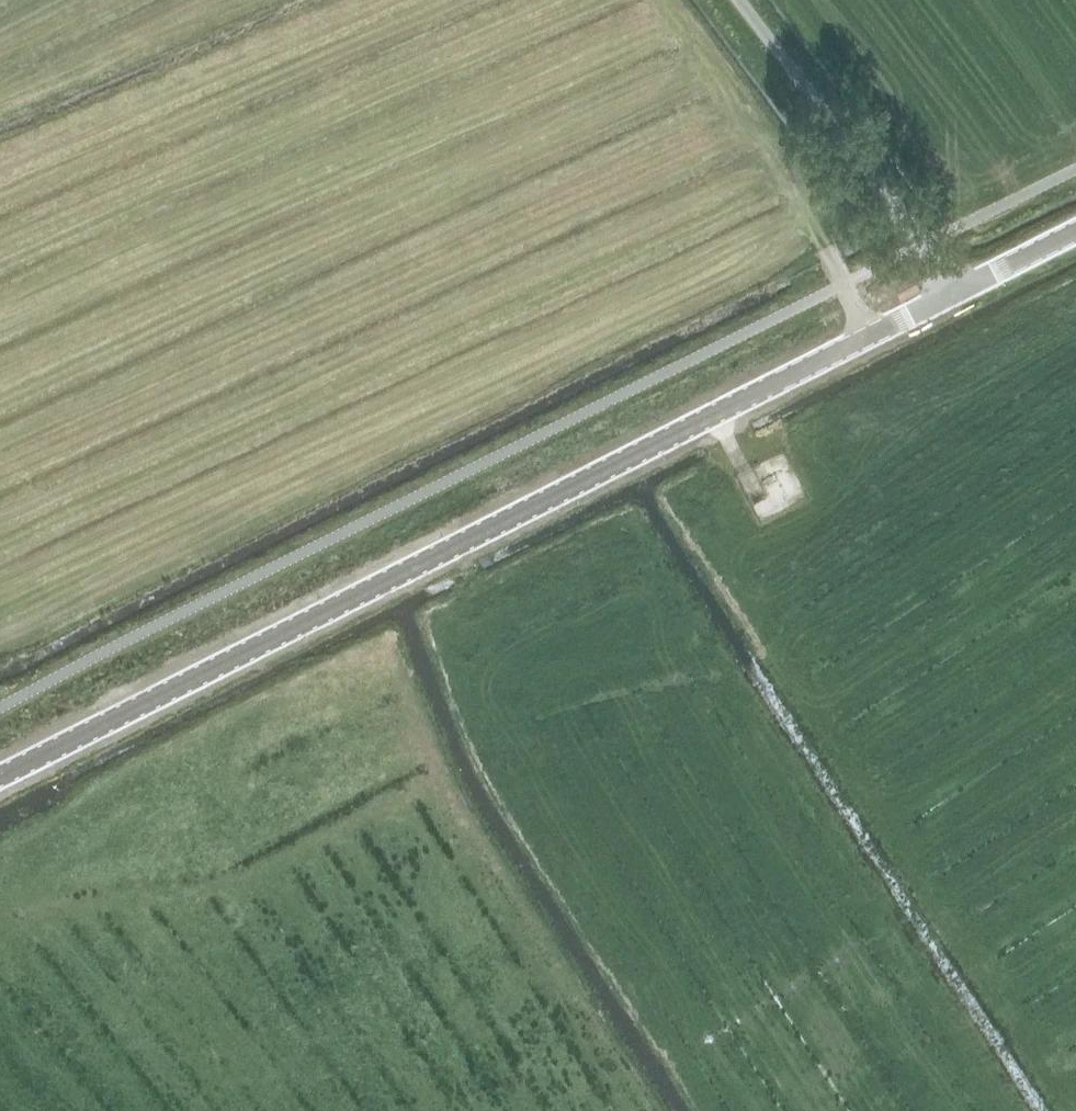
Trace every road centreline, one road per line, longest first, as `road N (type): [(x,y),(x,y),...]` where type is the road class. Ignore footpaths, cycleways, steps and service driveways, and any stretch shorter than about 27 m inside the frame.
road 1 (secondary): [(0,776),(954,290)]
road 2 (unclassified): [(954,290),(737,0)]
road 3 (secondary): [(954,290),(1075,229)]

